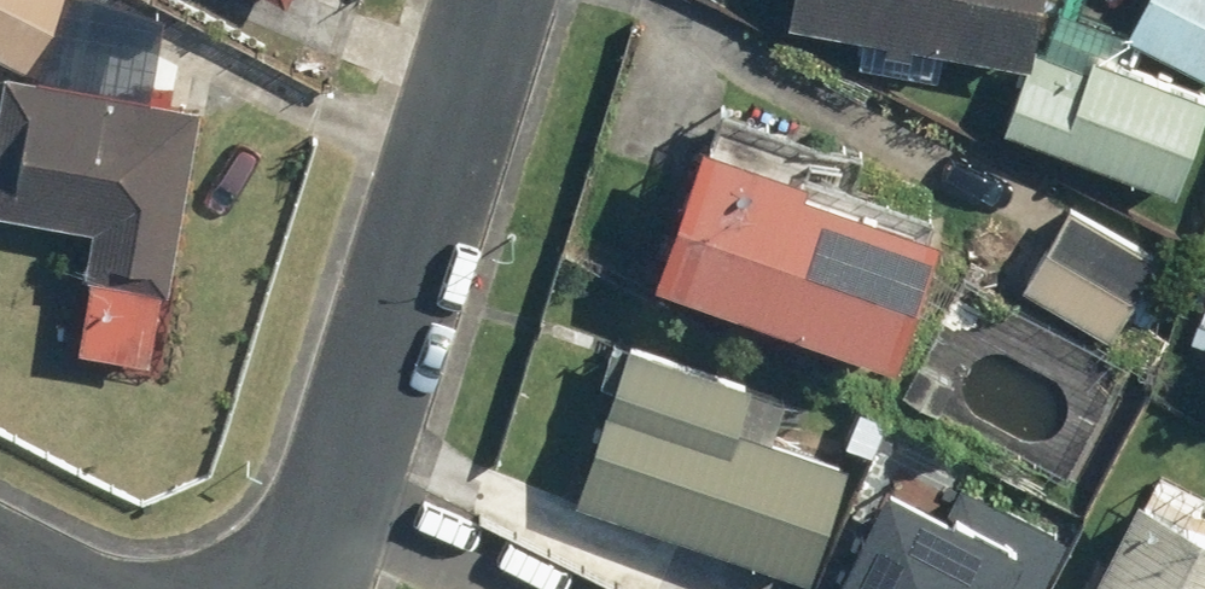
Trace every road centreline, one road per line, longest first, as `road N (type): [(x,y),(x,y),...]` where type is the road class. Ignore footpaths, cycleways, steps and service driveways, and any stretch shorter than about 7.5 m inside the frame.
road 1 (residential): [(330,481),(493,0)]
road 2 (residential): [(542,588),(330,481)]

